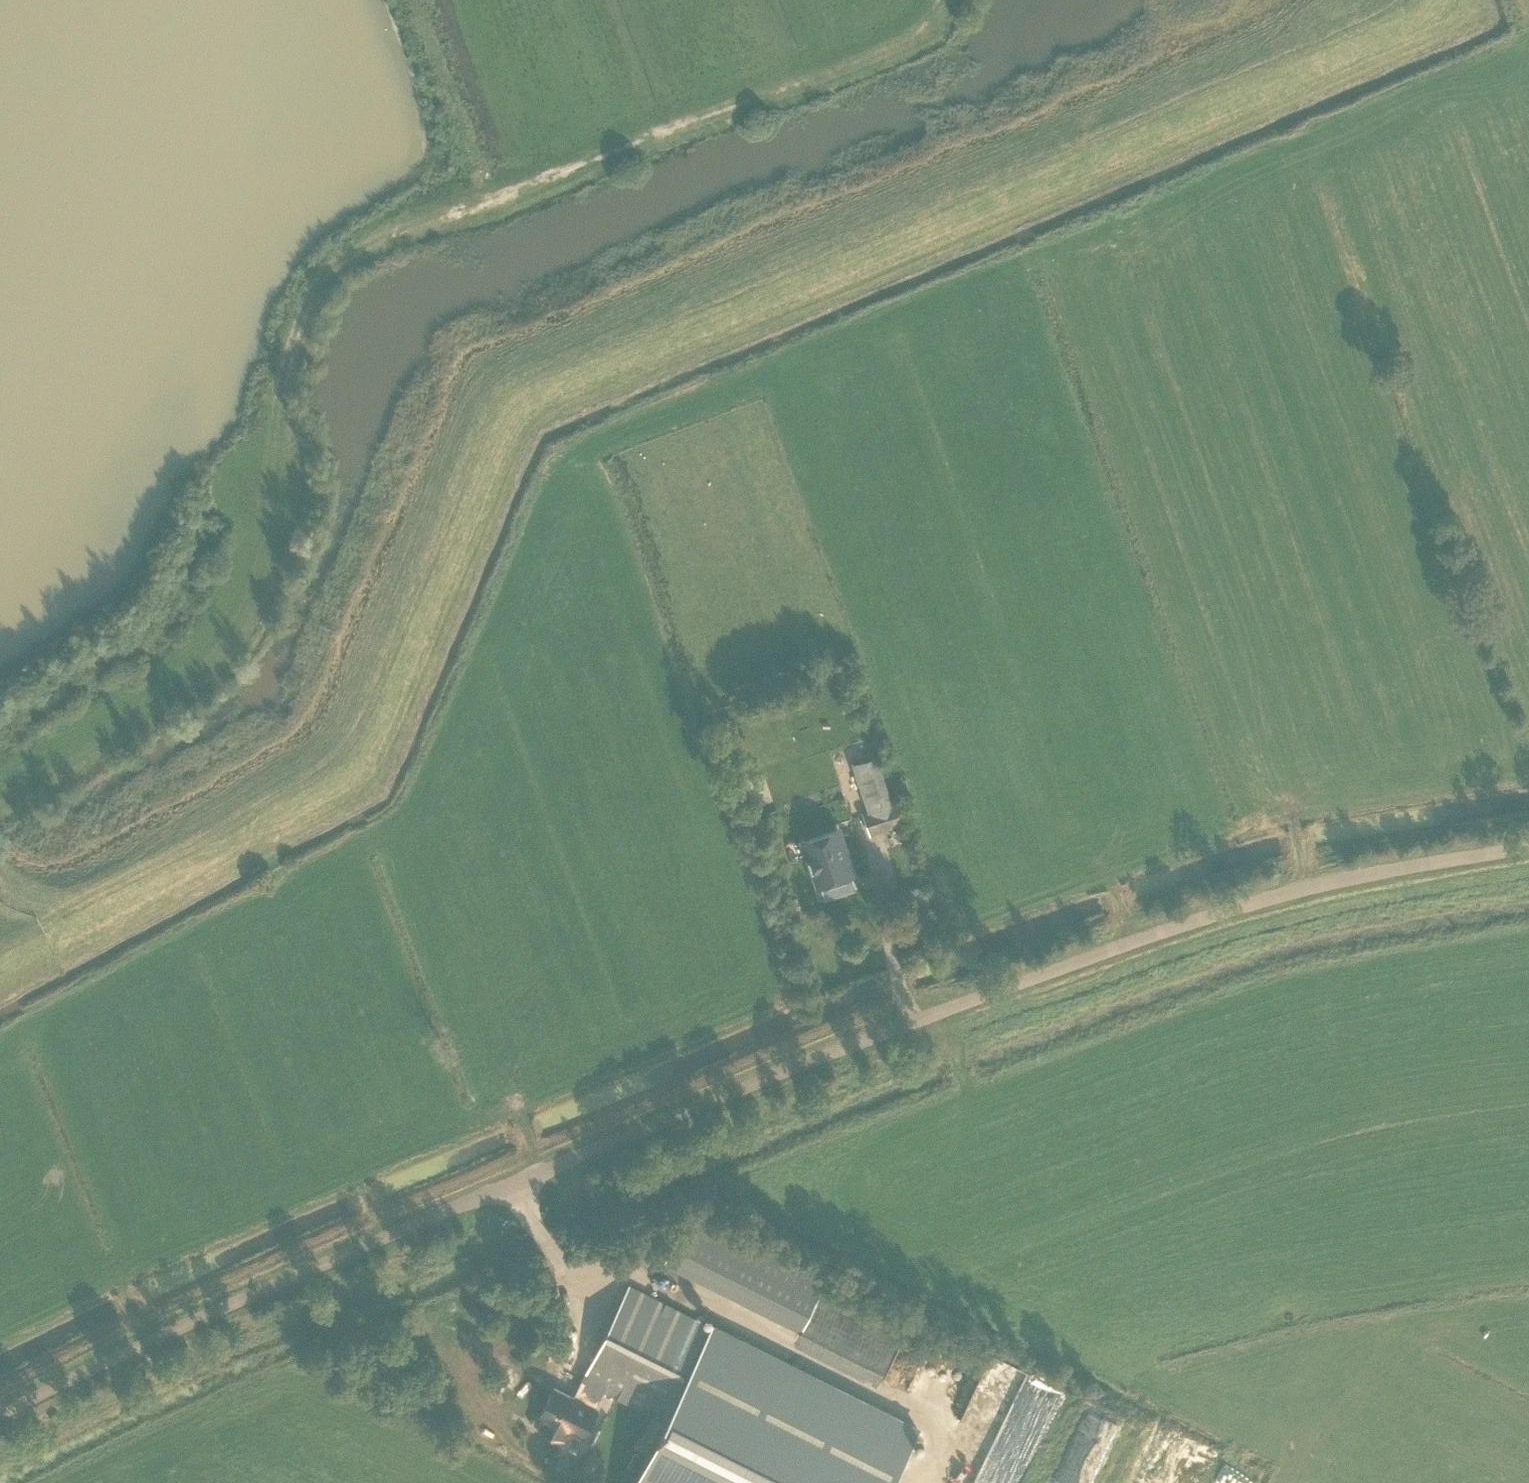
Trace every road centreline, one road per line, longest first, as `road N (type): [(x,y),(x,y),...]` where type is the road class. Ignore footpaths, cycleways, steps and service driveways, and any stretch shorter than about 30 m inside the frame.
road 1 (unclassified): [(0,1417),(379,1240),(966,999),(1250,901),(1528,845)]
road 2 (track): [(956,0),(925,32),(358,250),(324,273),(284,367),(293,465),(281,541),(235,633),(163,702),(0,809)]

